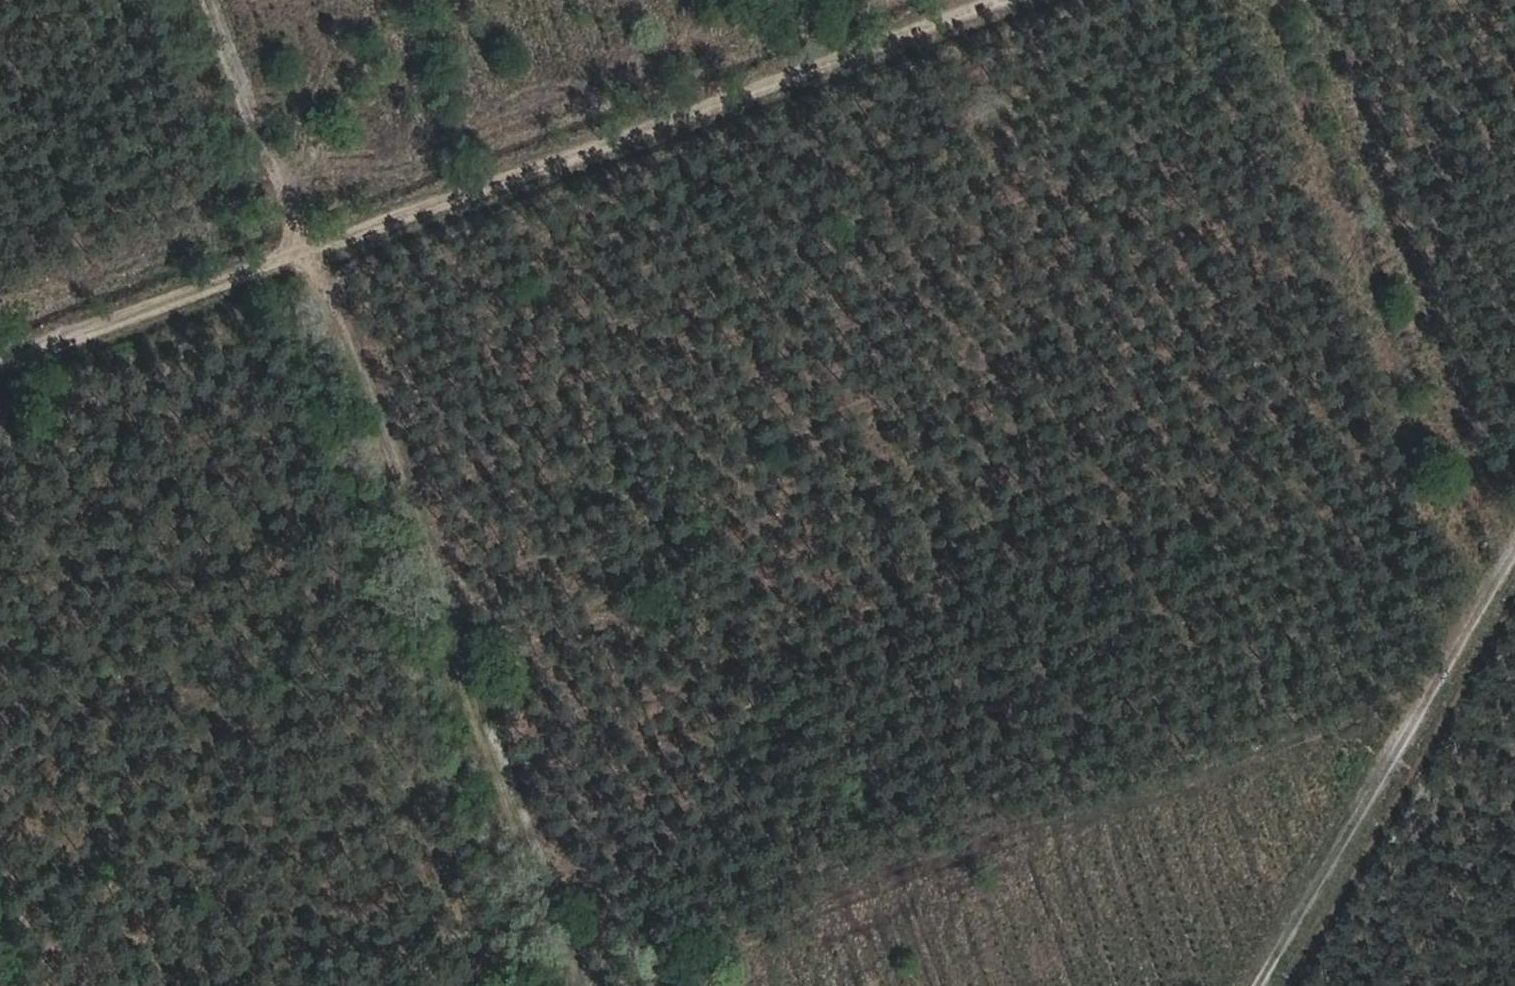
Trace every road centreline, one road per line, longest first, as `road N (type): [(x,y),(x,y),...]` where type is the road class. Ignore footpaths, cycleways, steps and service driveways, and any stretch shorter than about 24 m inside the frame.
road 1 (track): [(207,0),(576,985)]
road 2 (track): [(0,354),(976,0)]
road 3 (track): [(1514,549),(1259,985)]
road 4 (track): [(1514,631),(1307,985)]

